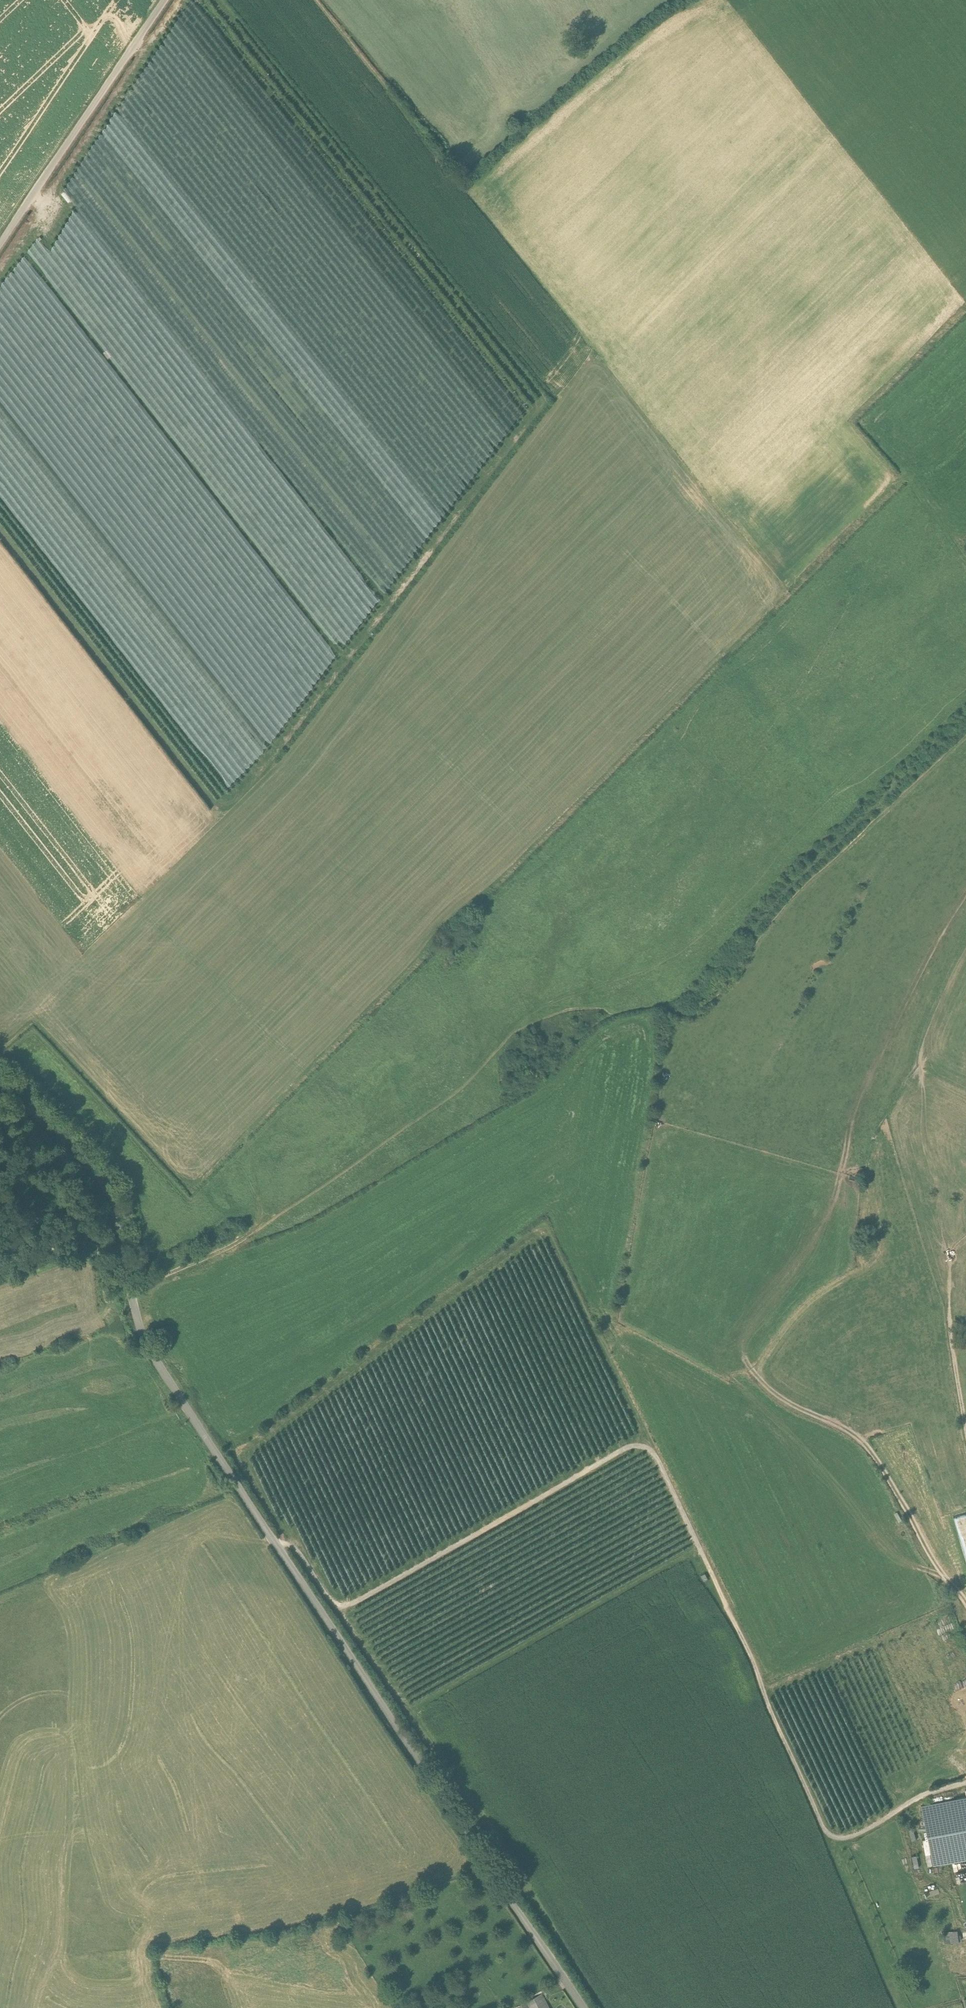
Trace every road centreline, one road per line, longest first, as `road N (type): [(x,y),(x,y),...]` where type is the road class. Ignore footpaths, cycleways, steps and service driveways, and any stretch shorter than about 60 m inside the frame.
road 1 (unclassified): [(583,2007),(158,1363),(139,1326),(102,1183),(0,1080)]
road 2 (track): [(277,1545),(295,1547),(329,1599),(348,1606),(624,1448),(644,1446),(834,1838),(849,1838),(926,1794),(965,1782)]
road 3 (track): [(689,1016),(658,1009),(611,1016),(524,1093),(335,1205),(130,1287)]
road 4 (track): [(965,1603),(863,1442),(791,1405),(755,1374)]
road 5 (unclassified): [(0,245),(165,0)]
road 6 (track): [(313,0),(464,189)]

